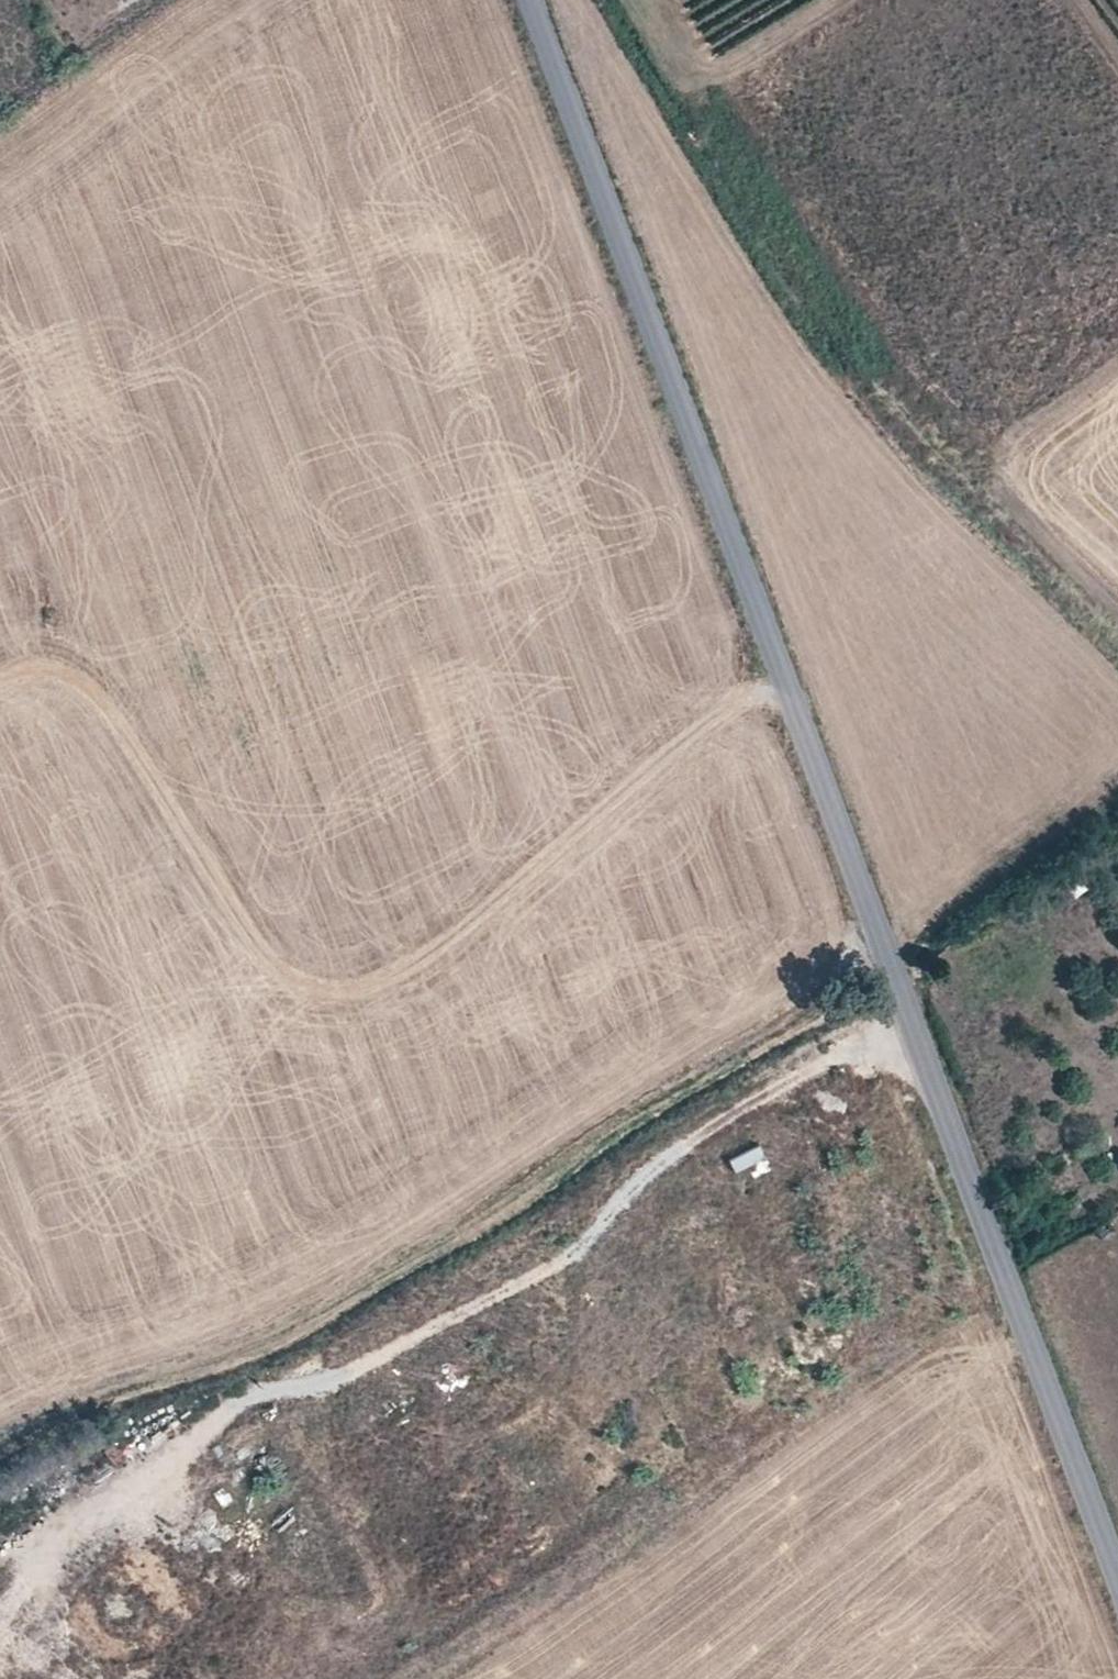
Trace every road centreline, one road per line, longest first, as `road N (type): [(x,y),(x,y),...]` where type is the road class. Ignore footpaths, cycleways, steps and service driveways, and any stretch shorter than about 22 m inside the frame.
road 1 (tertiary): [(1117,1594),(528,0)]
road 2 (track): [(0,667),(34,645),(107,697),(302,988),(324,1000),(368,989),(780,672)]

